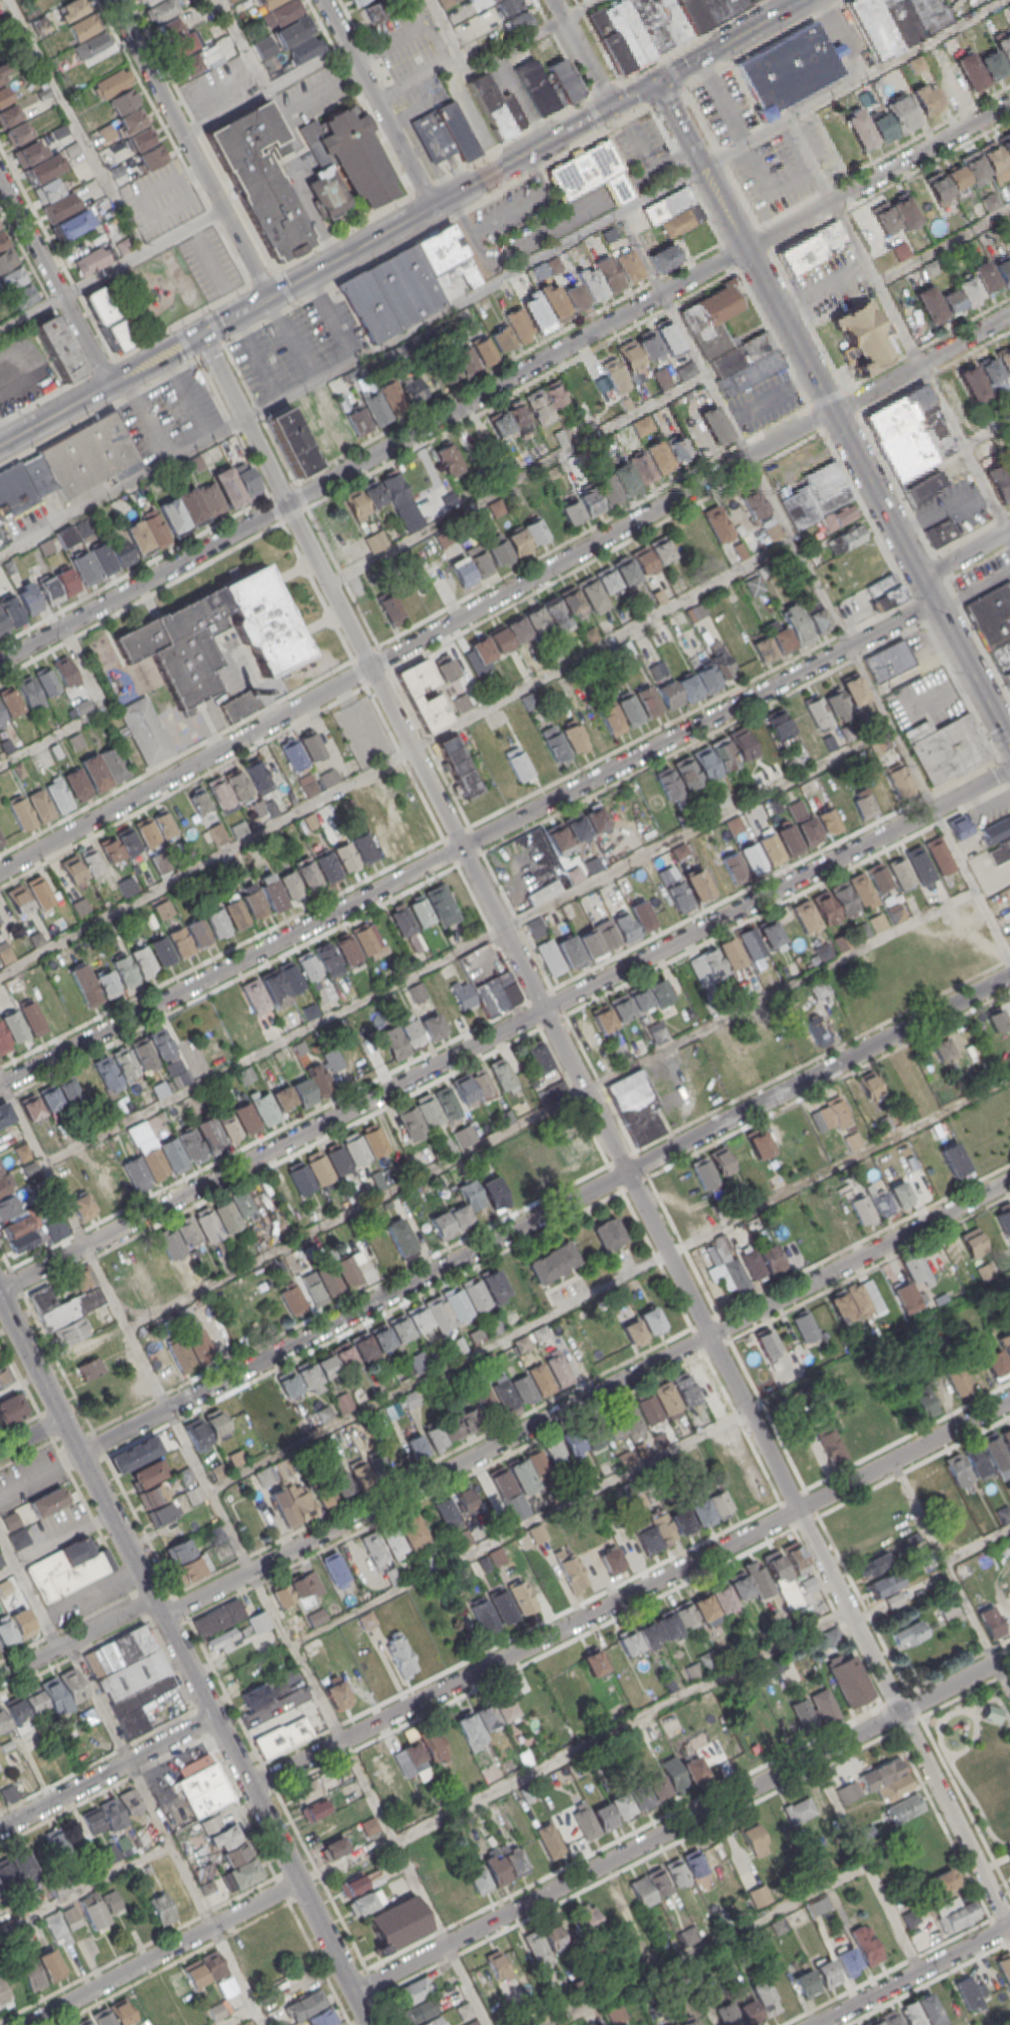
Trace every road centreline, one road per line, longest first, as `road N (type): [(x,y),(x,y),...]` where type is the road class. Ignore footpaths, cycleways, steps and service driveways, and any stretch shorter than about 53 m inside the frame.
road 1 (residential): [(1008,1926),(201,334)]
road 2 (residential): [(0,1289),(1009,764)]
road 3 (residential): [(934,602),(0,1084)]
road 4 (residential): [(1009,974),(80,1454)]
road 5 (residential): [(167,1627),(1009,1179)]
road 6 (residential): [(833,413),(0,871)]
road 7 (residential): [(1009,1400),(249,1787)]
road 8 (residential): [(0,662),(747,252)]
road 9 (residential): [(370,2024),(0,1297)]
road 10 (tertiary): [(1009,743),(659,82)]
road 11 (residential): [(1009,1655),(353,1991)]
road 12 (tertiary): [(659,82),(272,295)]
road 13 (residential): [(112,0),(272,295)]
road 14 (tertiary): [(272,295),(0,444)]
road 15 (residential): [(24,2024),(297,1880)]
road 16 (residential): [(1009,105),(747,252)]
road 17 (residential): [(213,1716),(0,1828)]
road 18 (residential): [(433,206),(322,0)]
road 19 (residential): [(109,385),(0,181)]
road 20 (residential): [(1009,1925),(815,2024)]
road 21 (residential): [(833,413),(1009,318)]
road 22 (residential): [(0,1674),(152,1598)]
road 23 (tertiary): [(806,0),(659,82)]
road 24 (residential): [(553,0),(611,108)]

